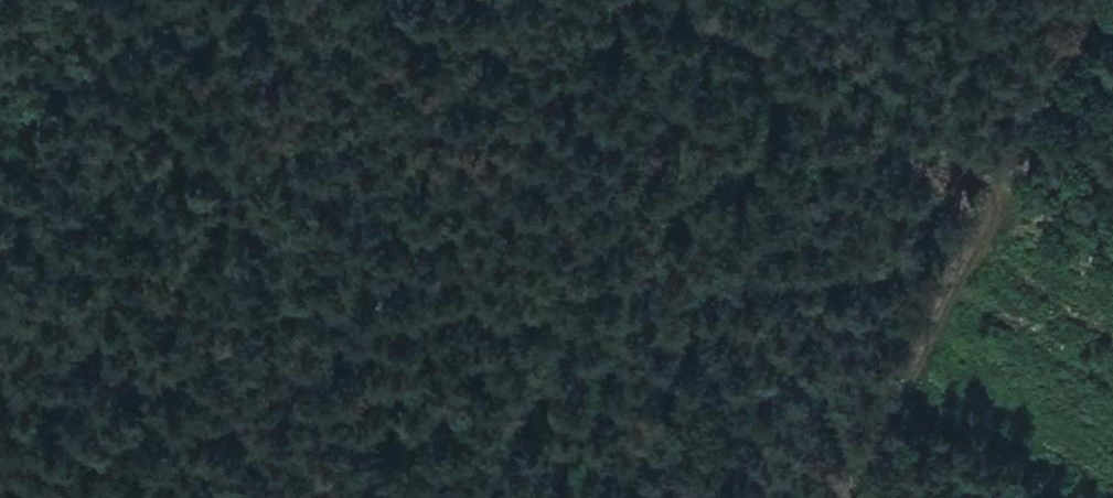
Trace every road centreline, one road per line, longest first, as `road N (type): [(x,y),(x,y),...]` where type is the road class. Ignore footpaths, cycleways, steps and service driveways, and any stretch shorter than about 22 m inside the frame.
road 1 (track): [(1104,0),(930,313),(841,497)]
road 2 (track): [(658,0),(1004,182)]

